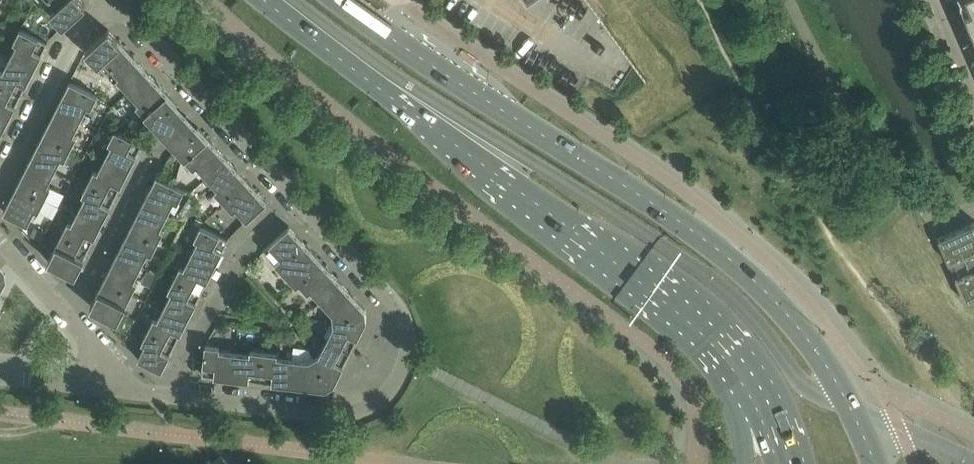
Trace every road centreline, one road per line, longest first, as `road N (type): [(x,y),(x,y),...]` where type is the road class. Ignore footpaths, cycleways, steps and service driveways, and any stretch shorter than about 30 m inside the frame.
road 1 (residential): [(105,387),(344,416),(378,402),(410,358),(407,322),(386,294),(118,2)]
road 2 (secondary): [(876,463),(810,345),(724,258),(338,0)]
road 3 (secondary): [(264,0),(620,267),(732,373)]
road 4 (residential): [(0,182),(77,37),(118,2)]
road 5 (residential): [(105,387),(102,361),(71,316),(0,240)]

